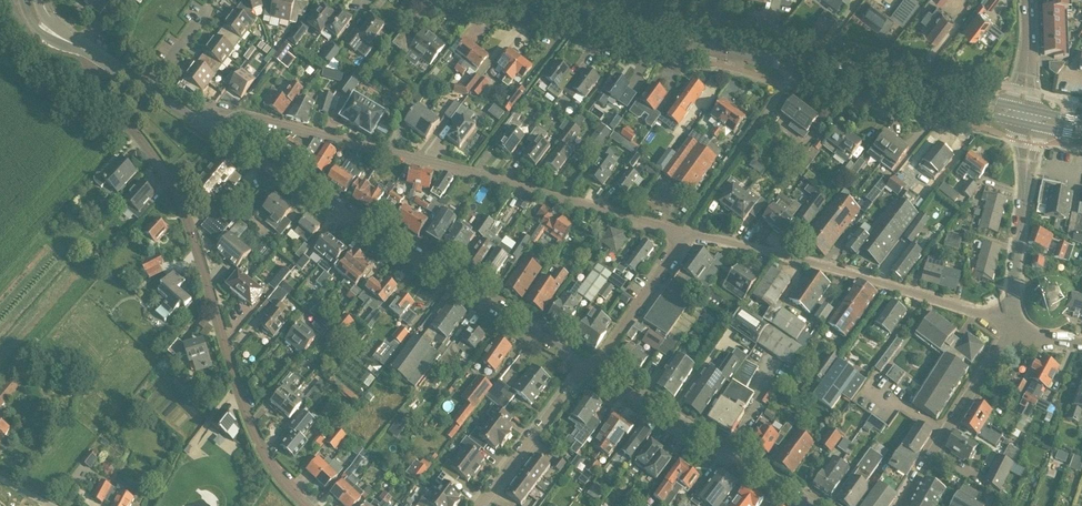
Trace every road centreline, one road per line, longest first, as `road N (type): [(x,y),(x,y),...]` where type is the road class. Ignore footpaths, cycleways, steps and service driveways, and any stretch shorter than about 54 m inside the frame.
road 1 (residential): [(94,56),(95,89),(164,175),(188,225),(246,408),(280,477),(310,505)]
road 2 (residential): [(685,234),(244,118),(220,134)]
road 3 (secondary): [(588,367),(220,134)]
road 4 (residential): [(1011,327),(685,234)]
road 5 (secondary): [(805,505),(588,367)]
road 6 (residential): [(1011,327),(899,505)]
road 7 (residential): [(482,505),(588,367)]
road 8 (residential): [(588,367),(685,234)]
road 9 (residential): [(1011,327),(1025,167)]
road 10 (primary): [(753,51),(624,20)]

